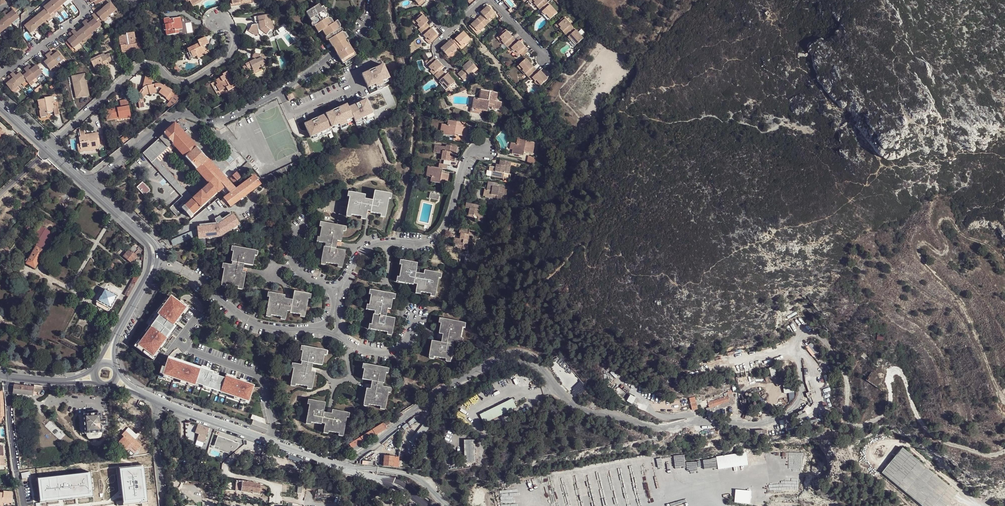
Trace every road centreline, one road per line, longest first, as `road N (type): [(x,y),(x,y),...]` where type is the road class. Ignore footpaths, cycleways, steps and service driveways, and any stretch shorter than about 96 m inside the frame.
road 1 (track): [(807,332),(841,367),(850,423),(864,426),(887,412),(891,373),(899,371),(915,412),(939,441),(1004,451)]
road 2 (track): [(1004,272),(994,252),(950,220),(938,227),(944,253),(917,250),(961,305),(1004,402)]
road 3 (residential): [(89,187),(174,117),(224,121),(349,42)]
road 4 (residential): [(320,458),(158,400)]
road 5 (track): [(875,246),(899,273),(956,310),(980,349)]
road 6 (residential): [(0,106),(89,187)]

